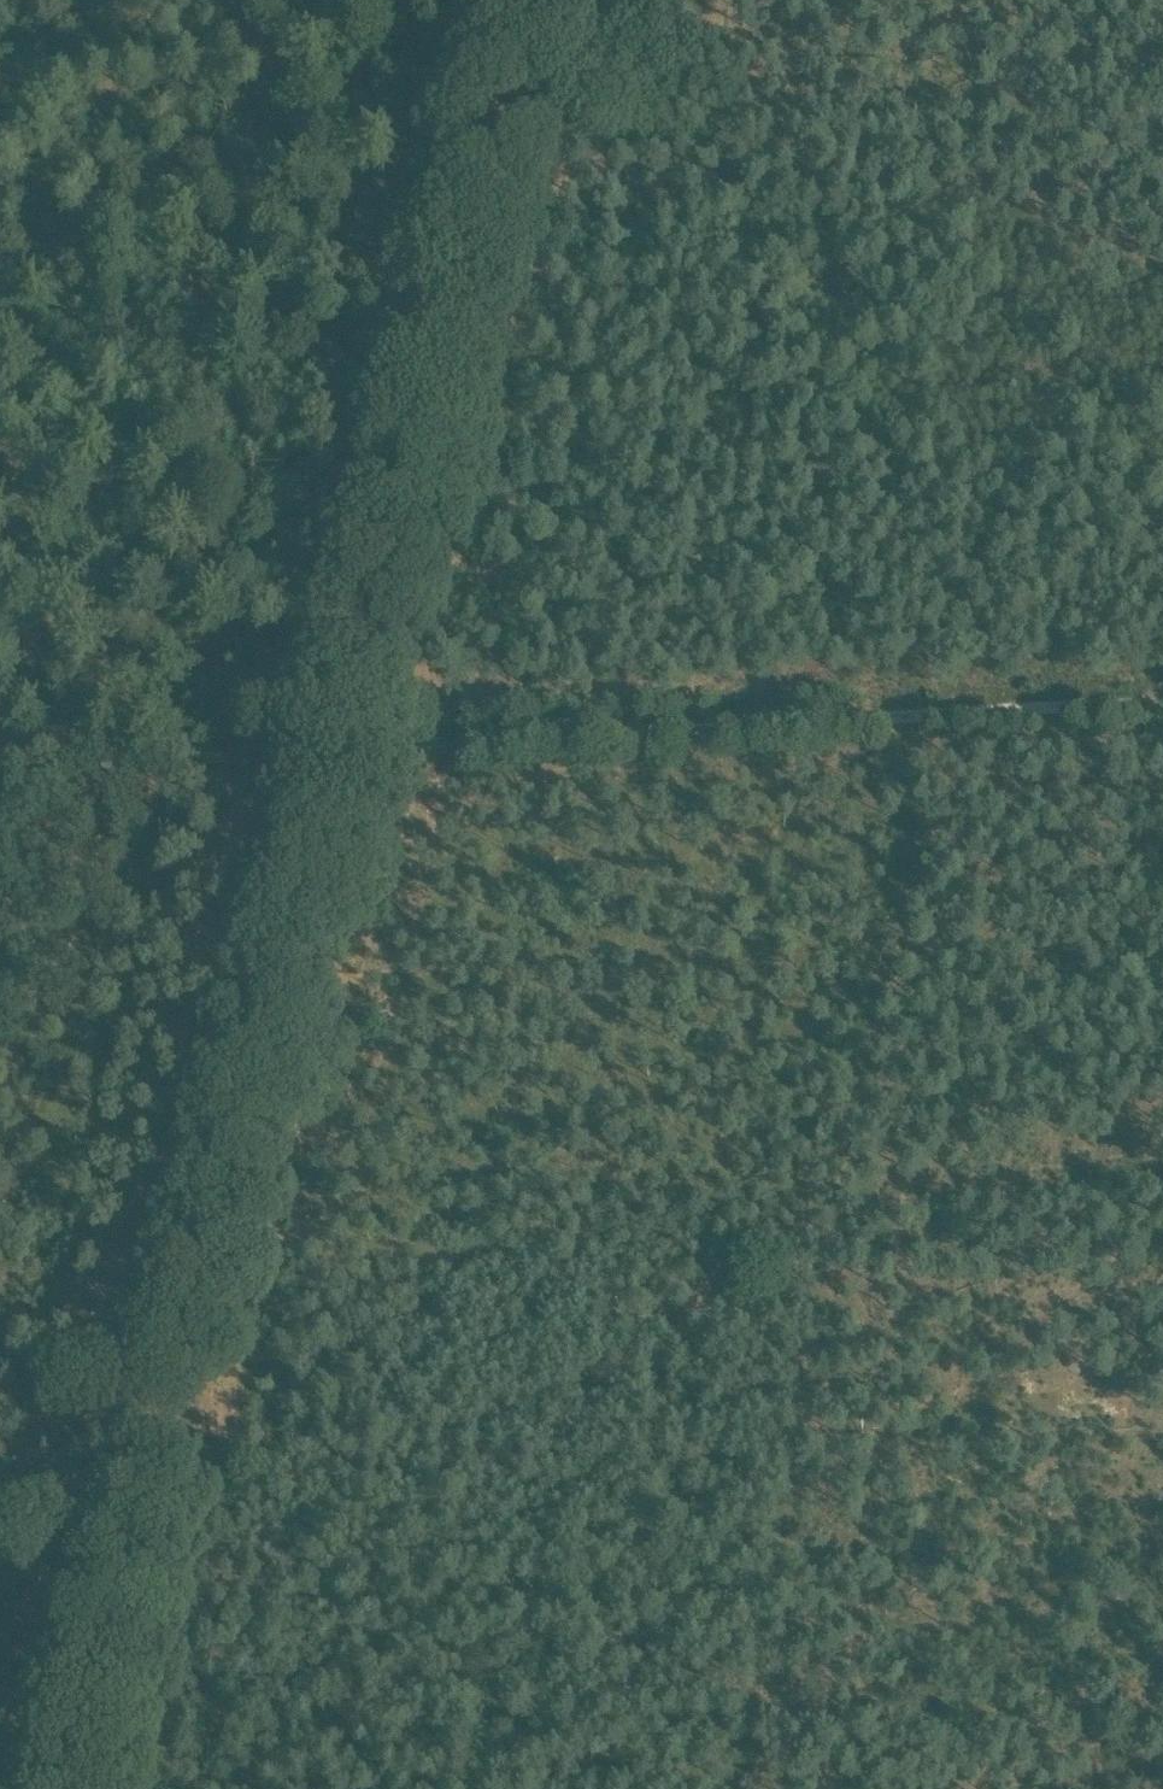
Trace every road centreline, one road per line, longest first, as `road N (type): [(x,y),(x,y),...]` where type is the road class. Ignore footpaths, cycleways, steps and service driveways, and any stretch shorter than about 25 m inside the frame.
road 1 (track): [(79,1788),(351,750),(515,0)]

